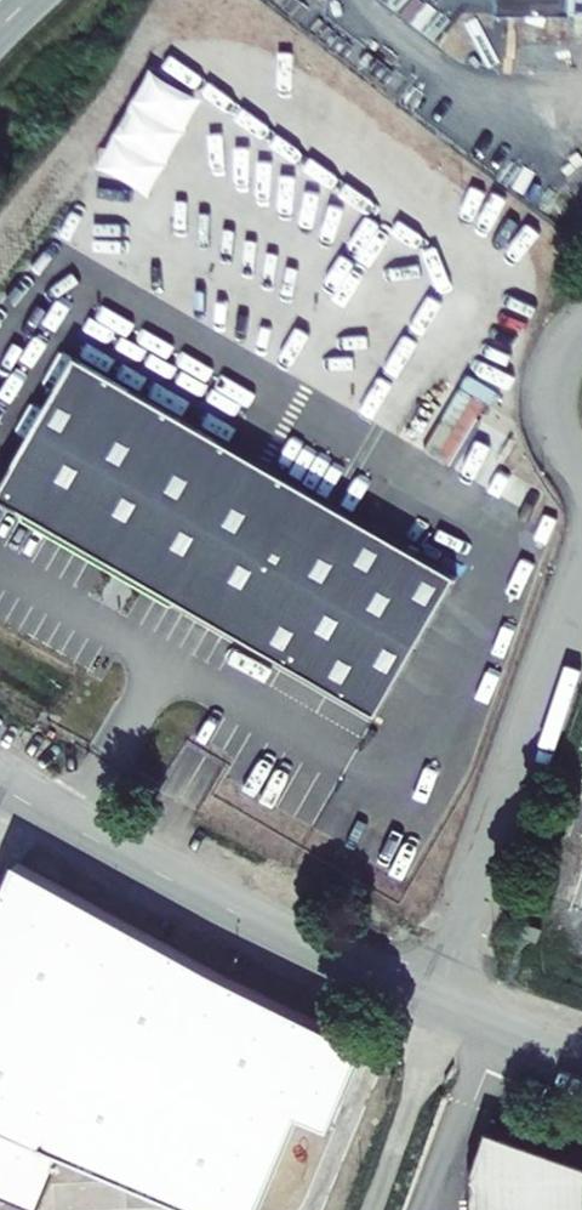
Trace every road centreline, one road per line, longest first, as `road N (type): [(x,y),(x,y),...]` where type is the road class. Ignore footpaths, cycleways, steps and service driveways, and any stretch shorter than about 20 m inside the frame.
road 1 (unclassified): [(440,1006),(581,593)]
road 2 (unclassified): [(581,331),(561,358),(550,401),(560,444),(581,474)]

